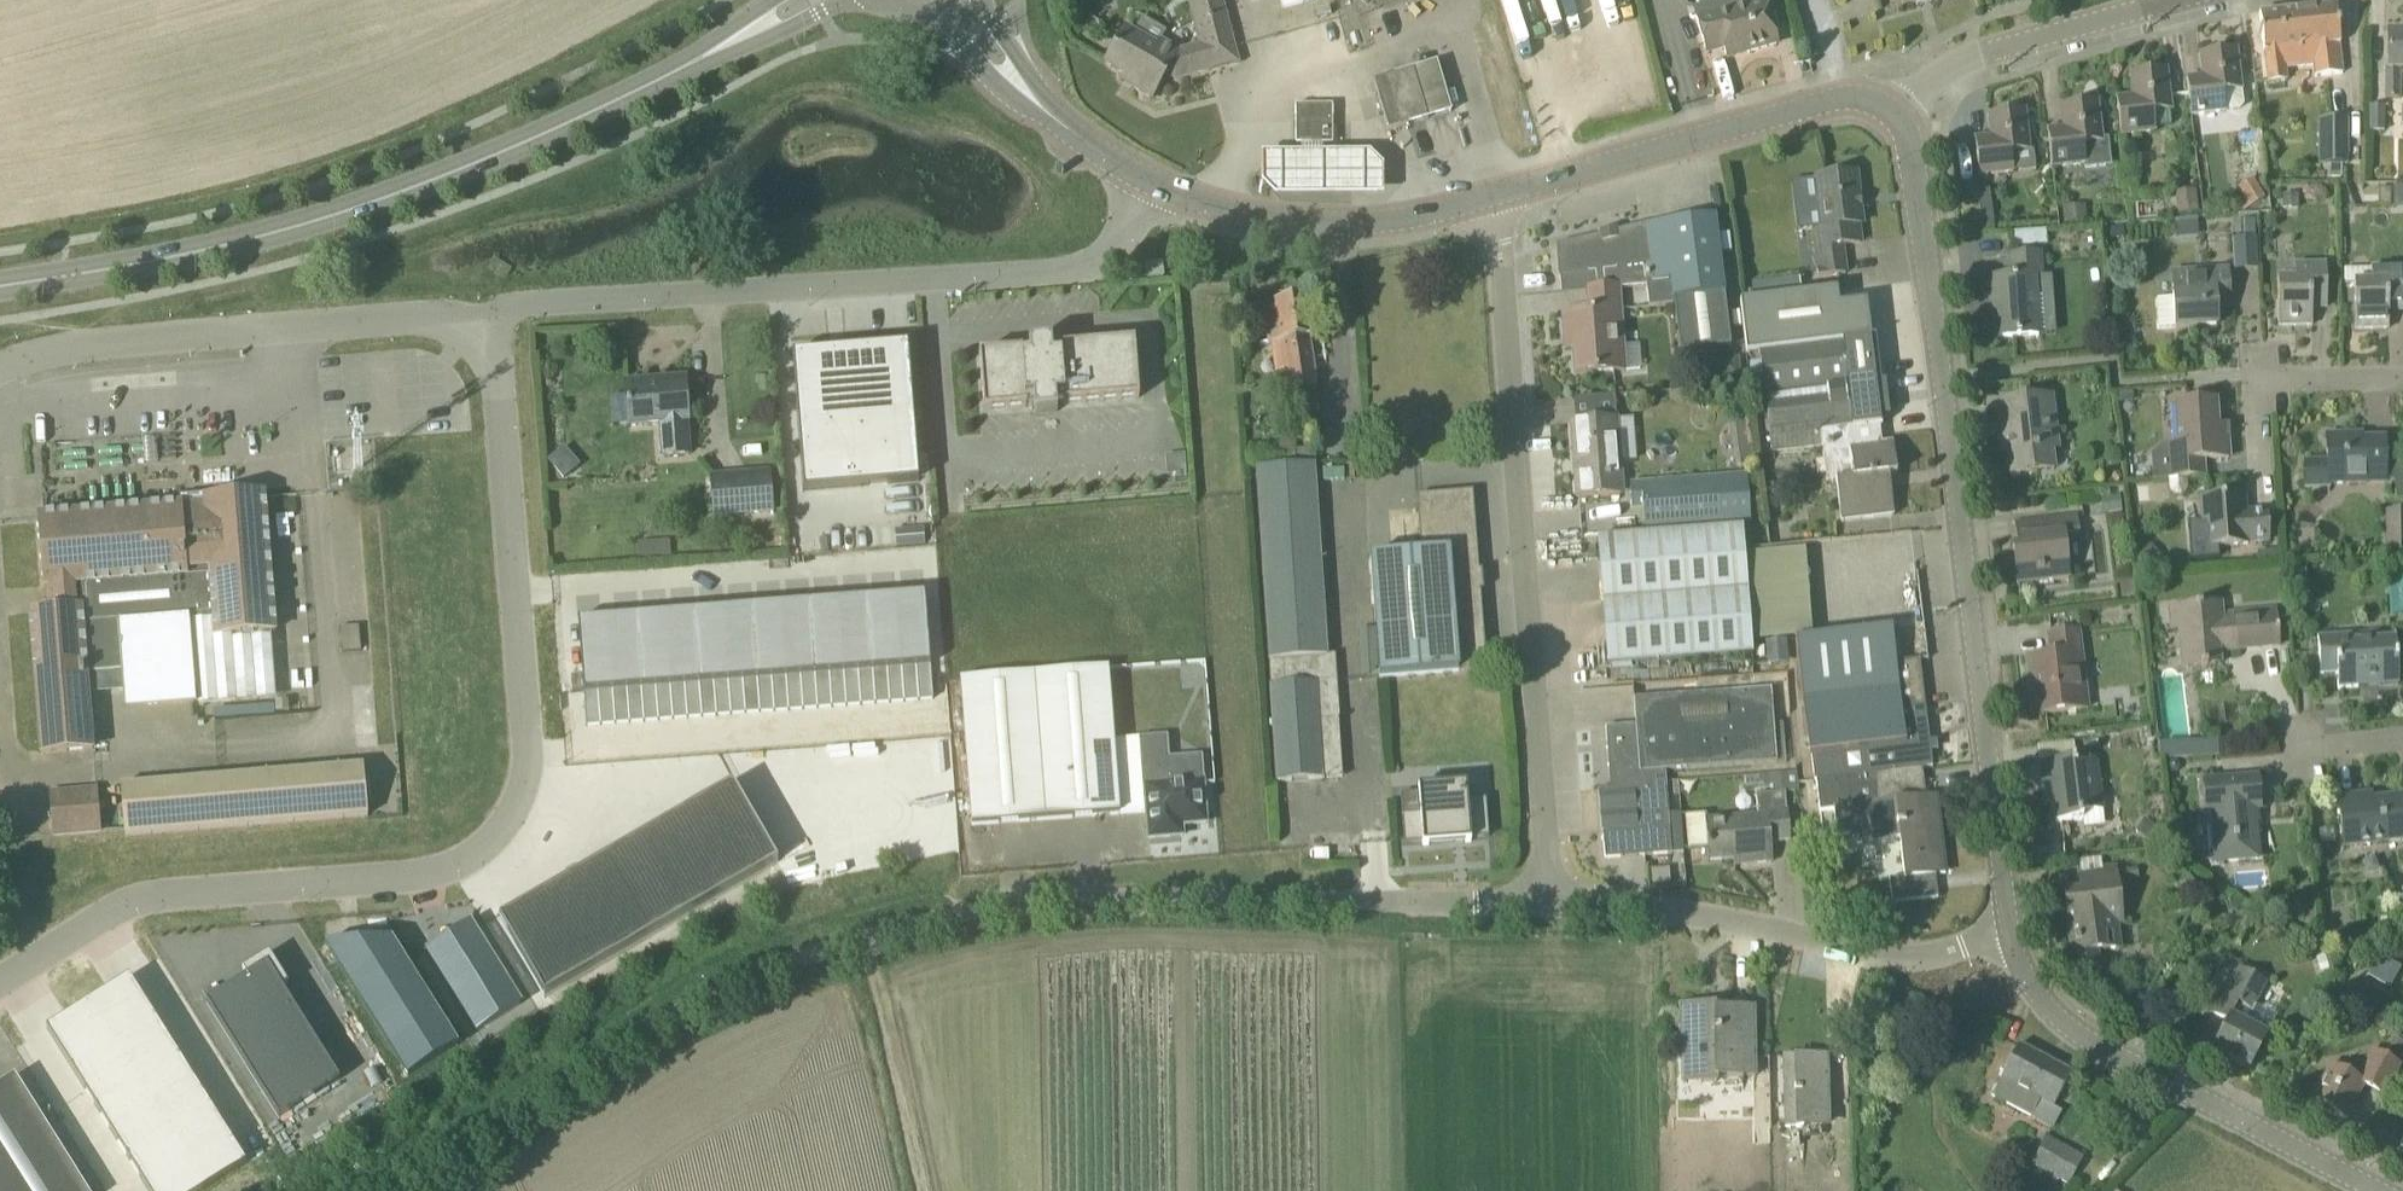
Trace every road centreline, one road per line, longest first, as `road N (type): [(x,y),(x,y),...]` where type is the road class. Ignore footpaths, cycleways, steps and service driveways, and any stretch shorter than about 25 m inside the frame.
road 1 (unclassified): [(379,1190),(710,995),(919,923),(1053,899),(1551,905)]
road 2 (residential): [(0,979),(136,902),(437,872),(509,824),(529,767),(500,384),(489,324)]
road 3 (tertiary): [(2012,931),(1912,159),(1895,115)]
road 4 (secondary): [(0,286),(207,251),(450,175),(730,41)]
road 5 (unclassified): [(489,324),(522,304),(1085,276),(1121,247),(1150,187)]
road 6 (residential): [(1551,905),(1491,195)]
road 7 (unclassified): [(0,372),(70,347),(437,314),(489,324)]
road 8 (residential): [(2012,931),(1904,957),(1763,928),(1551,905)]
road 9 (tertiary): [(2373,1190),(2090,1050),(2049,1010),(2012,931)]
road 10 (tertiary): [(1491,195),(1834,99),(1867,97),(1895,115)]
road 11 (tertiary): [(1491,195),(1386,223),(1302,225),(1150,187)]
road 12 (residential): [(1895,115),(1947,69),(1986,51),(2168,0)]
road 13 (track): [(915,1190),(858,940)]
road 14 (residential): [(2402,375),(2258,378),(2261,456)]
road 15 (tertiary): [(931,12),(986,71),(1048,112)]
road 16 (tertiary): [(1048,112),(977,0)]
road 17 (tertiary): [(1150,187),(1048,112)]

